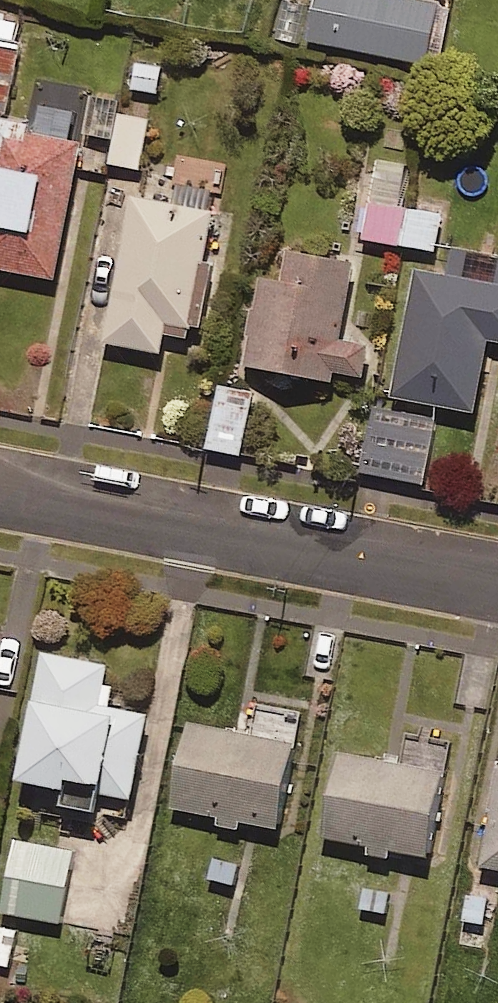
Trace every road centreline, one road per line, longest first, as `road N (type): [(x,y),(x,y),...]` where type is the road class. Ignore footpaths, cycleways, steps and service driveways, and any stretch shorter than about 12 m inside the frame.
road 1 (residential): [(0,488),(497,583)]

